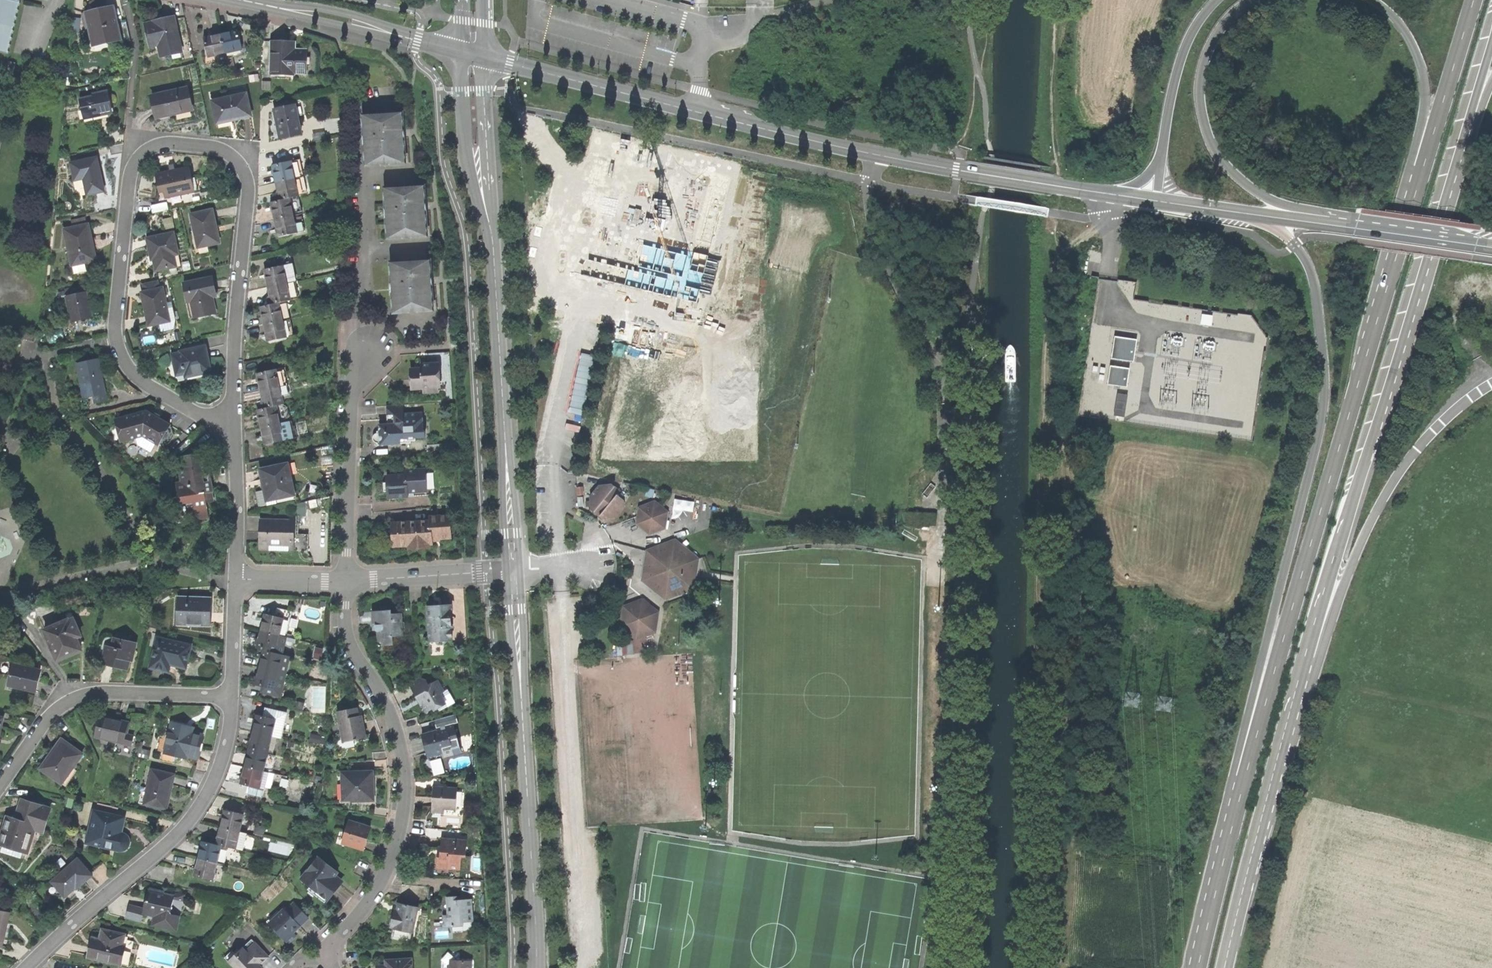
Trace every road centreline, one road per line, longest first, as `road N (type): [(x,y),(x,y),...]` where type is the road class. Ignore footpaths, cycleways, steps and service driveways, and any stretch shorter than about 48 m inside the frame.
road 1 (primary): [(1472,0),(1282,632),(1194,967)]
road 2 (primary): [(1225,967),(1491,33)]
road 3 (track): [(1029,967),(1040,458),(1059,259),(1122,196)]
road 4 (residential): [(1122,196),(837,146),(485,58)]
road 5 (residential): [(234,434),(248,190),(242,168),(220,149),(160,145),(130,174),(115,330),(123,360),(152,389)]
road 6 (track): [(1045,408),(1080,503),(1083,594),(1066,967)]
road 7 (residential): [(333,967),(321,951),(384,871),(402,795),(388,712),(347,641),(343,583)]
road 8 (residential): [(513,571),(536,967)]
road 9 (residential): [(1491,247),(1122,196)]
road 10 (residential): [(484,203),(513,571)]
road 11 (residential): [(25,967),(195,813),(217,774),(230,697)]
road 12 (residential): [(230,697),(105,692),(71,700),(46,719),(0,786)]
road 13 (residential): [(343,583),(350,387),(365,352)]
road 14 (residential): [(513,571),(343,583)]
road 15 (track): [(1060,186),(1056,27)]
road 16 (residential): [(461,52),(466,151),(484,203)]
road 17 (residential): [(235,580),(234,434)]
road 18 (residential): [(484,203),(485,58)]
road 19 (residential): [(402,37),(348,15),(274,7)]
road 20 (residential): [(274,7),(402,37)]

